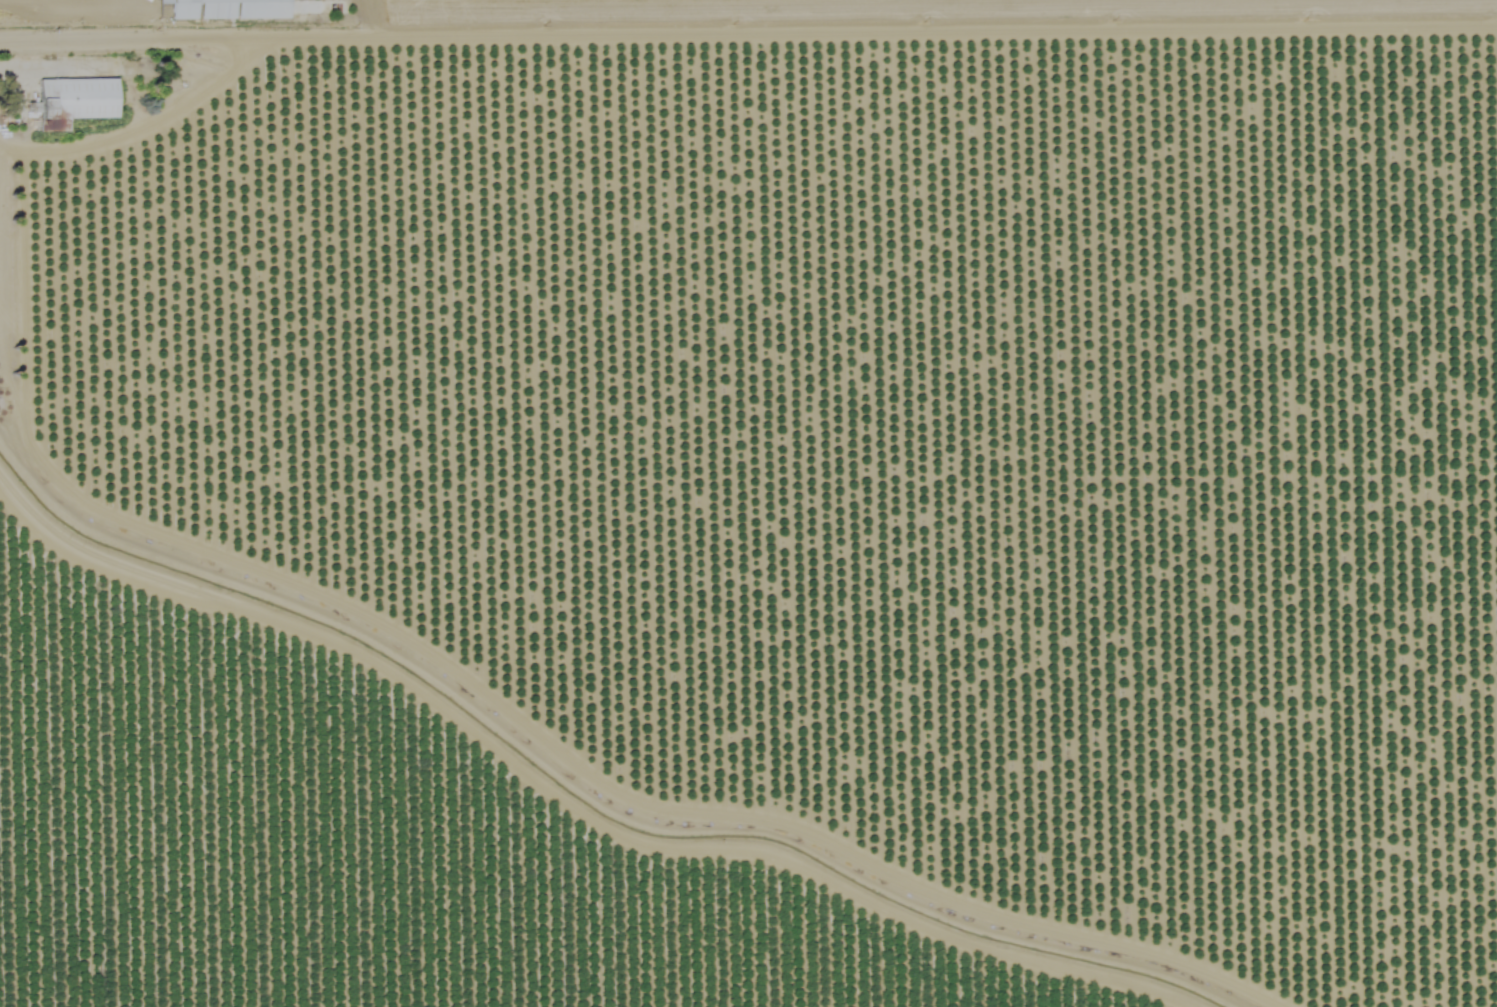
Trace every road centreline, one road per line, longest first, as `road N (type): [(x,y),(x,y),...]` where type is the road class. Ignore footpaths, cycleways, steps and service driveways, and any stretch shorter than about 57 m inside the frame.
road 1 (track): [(0,48),(909,27),(1496,25)]
road 2 (track): [(0,144),(43,151),(105,138),(207,86),(257,44)]

